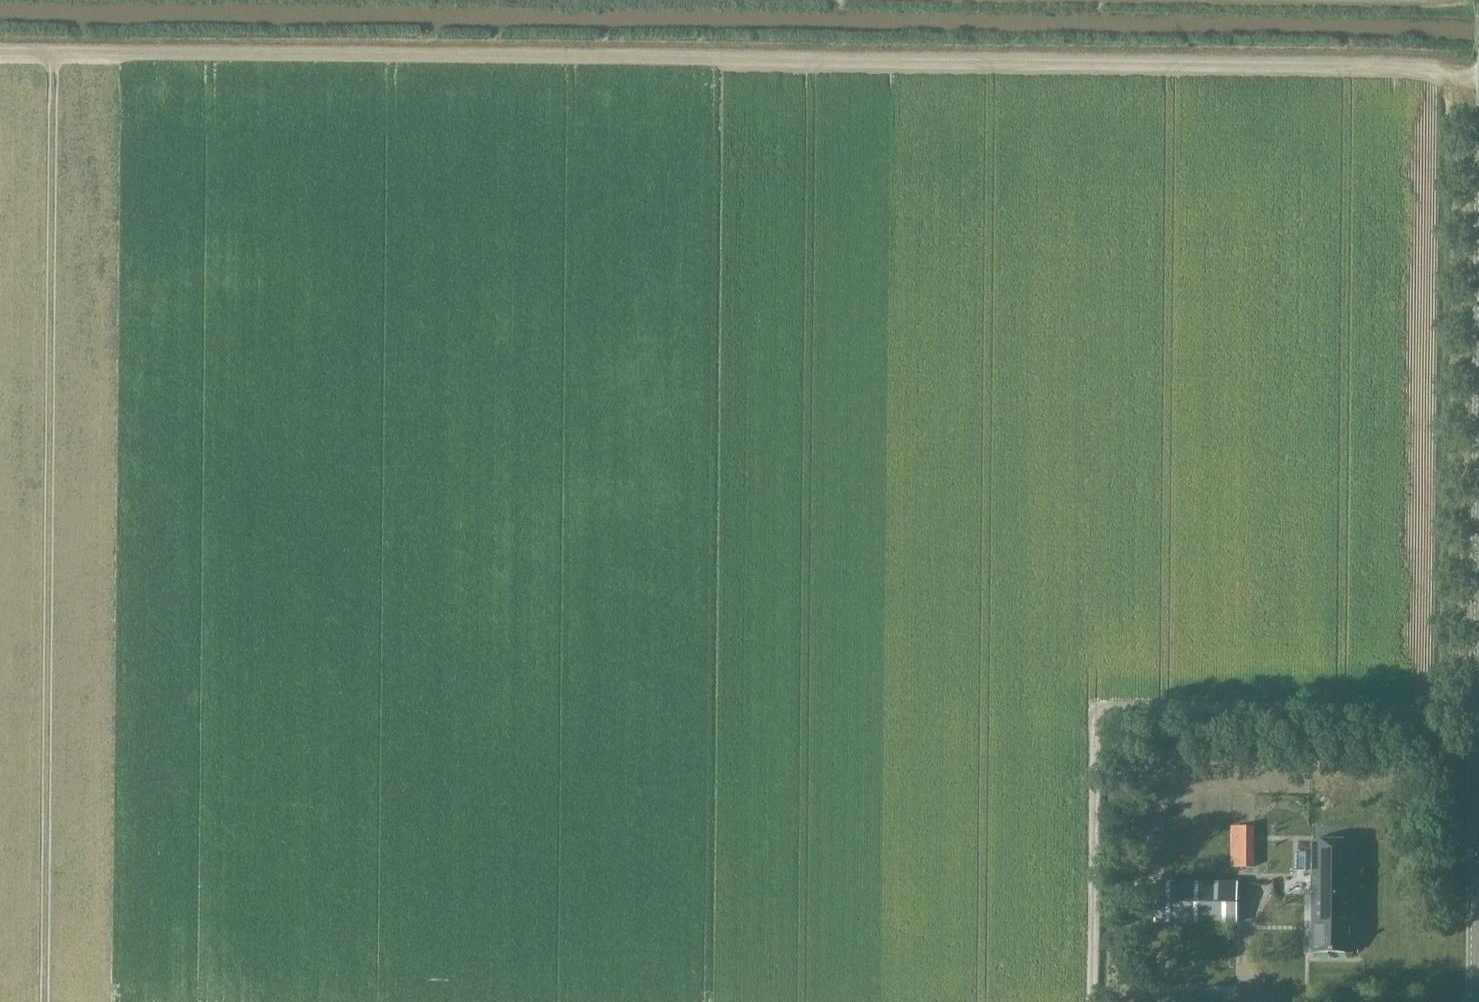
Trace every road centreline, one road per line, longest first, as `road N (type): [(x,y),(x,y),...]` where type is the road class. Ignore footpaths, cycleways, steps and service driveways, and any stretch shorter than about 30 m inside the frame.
road 1 (unclassified): [(1476,1001),(1478,681)]

